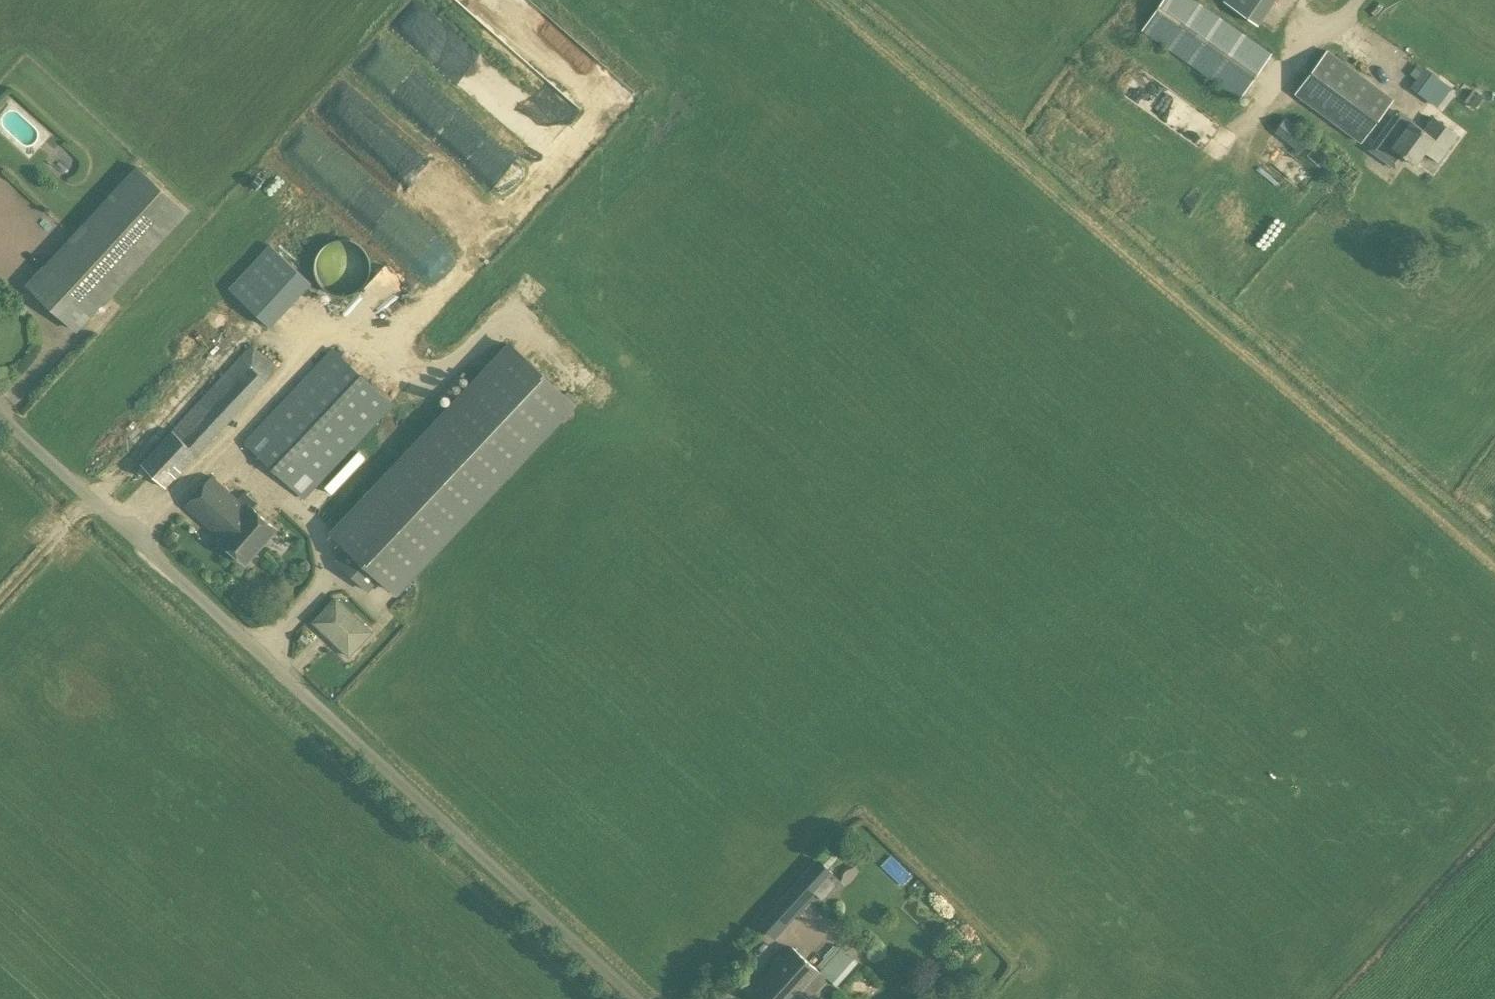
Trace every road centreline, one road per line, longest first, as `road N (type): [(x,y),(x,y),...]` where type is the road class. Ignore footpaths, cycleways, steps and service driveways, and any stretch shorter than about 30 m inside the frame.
road 1 (unclassified): [(637,998),(0,415)]
road 2 (track): [(0,599),(90,498)]

